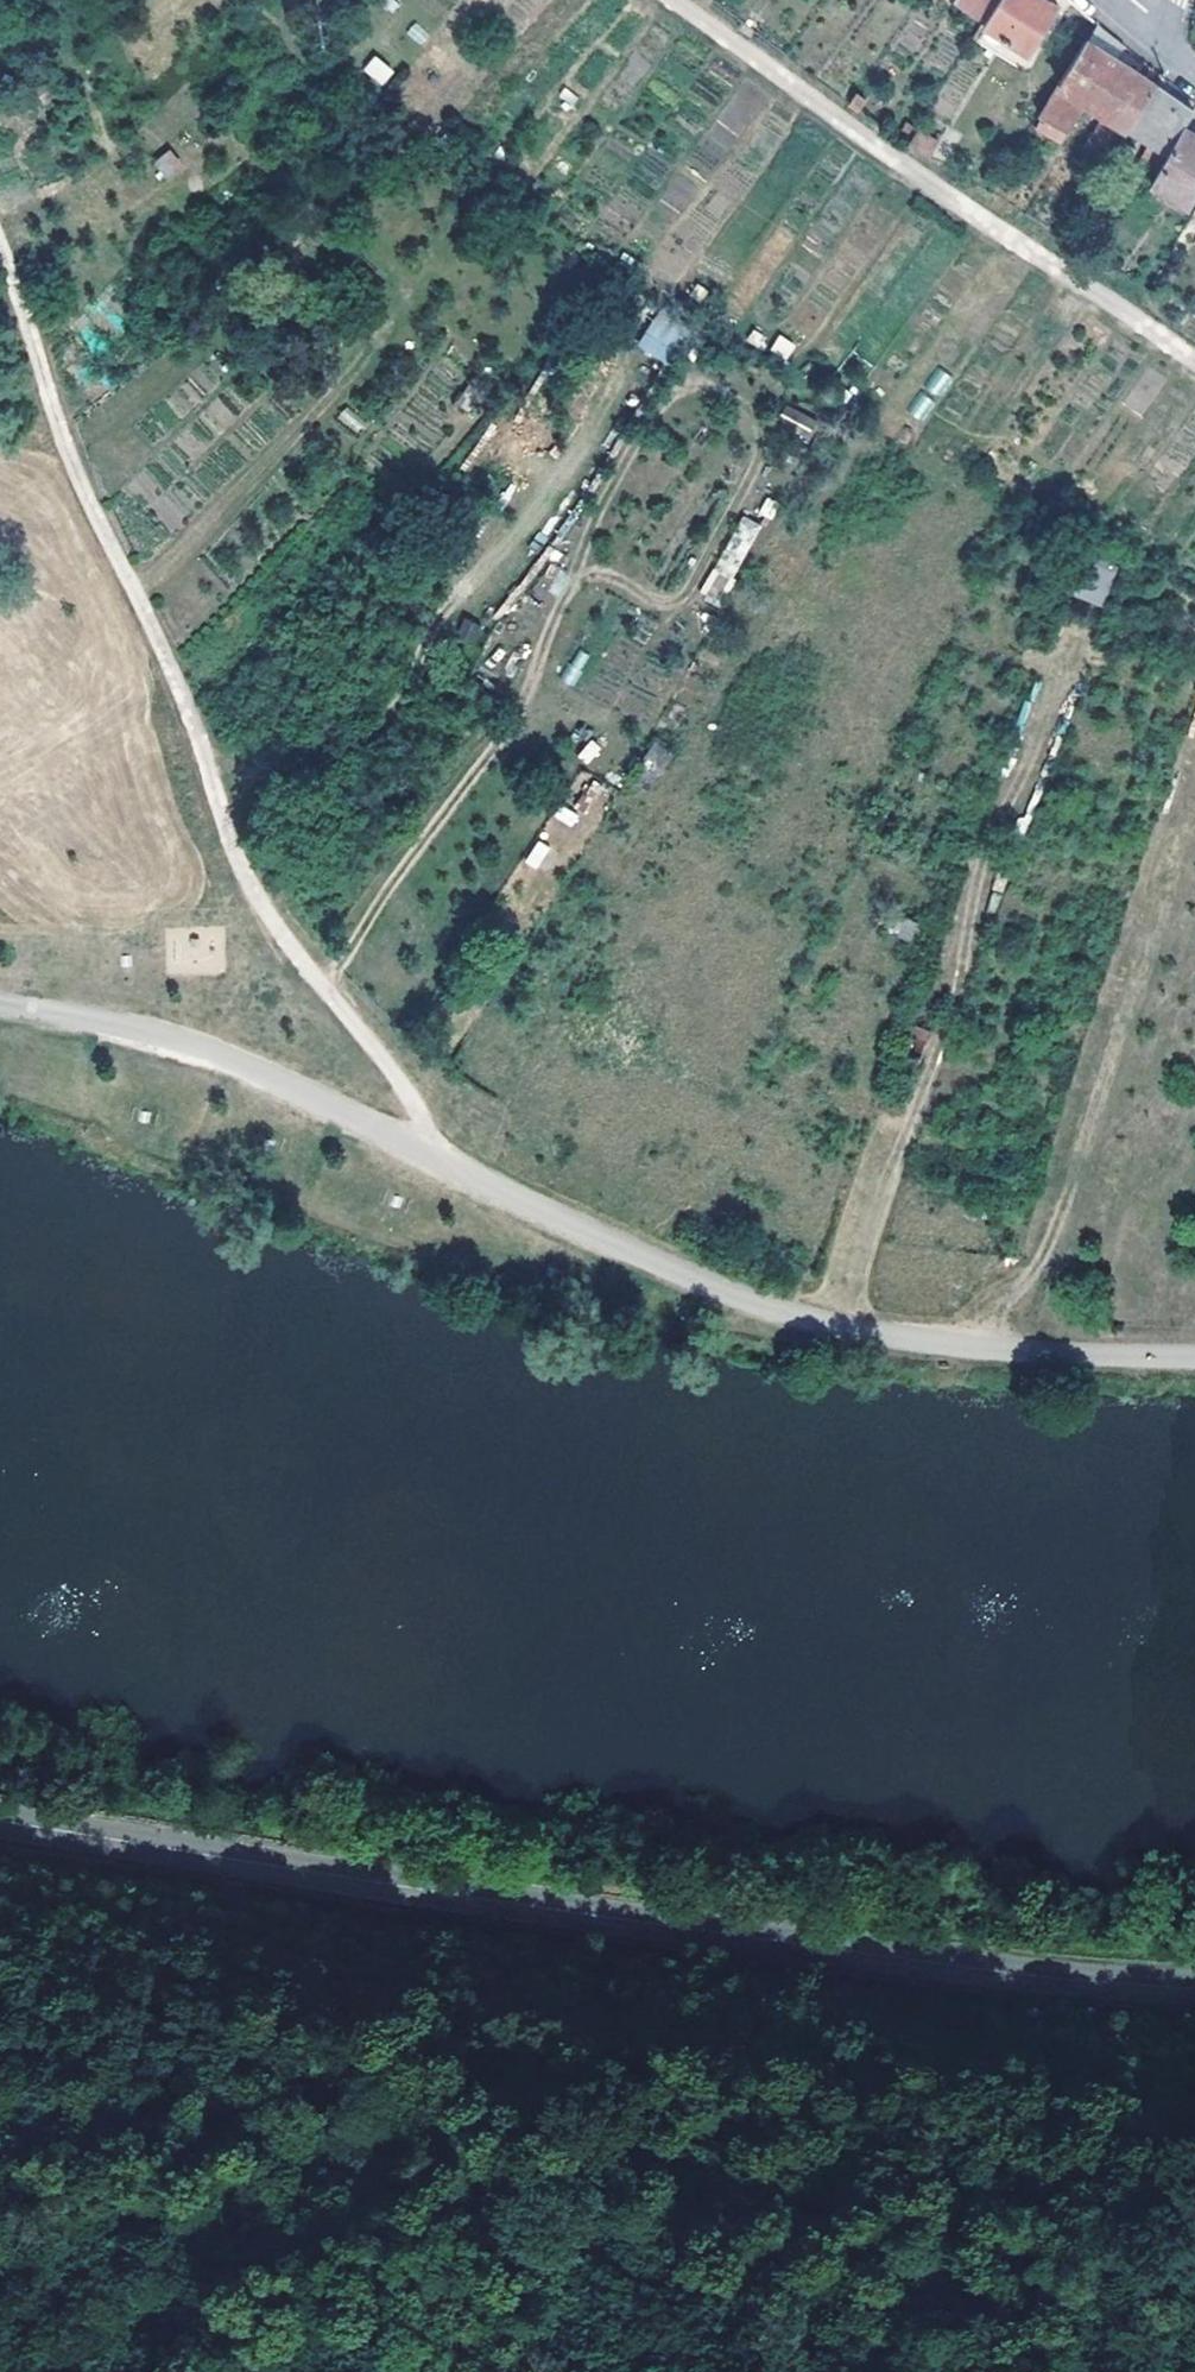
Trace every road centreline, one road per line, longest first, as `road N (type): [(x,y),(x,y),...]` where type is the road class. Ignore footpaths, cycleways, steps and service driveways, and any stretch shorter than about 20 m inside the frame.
road 1 (residential): [(0,1010),(172,1044),(747,1305),(935,1344),(1194,1355)]
road 2 (secondary): [(0,1822),(642,1923),(1194,1989)]
road 3 (track): [(0,245),(60,443),(179,686),(246,880),(286,947),(423,1123),(442,1167)]
road 4 (track): [(679,0),(952,198),(1194,358)]

